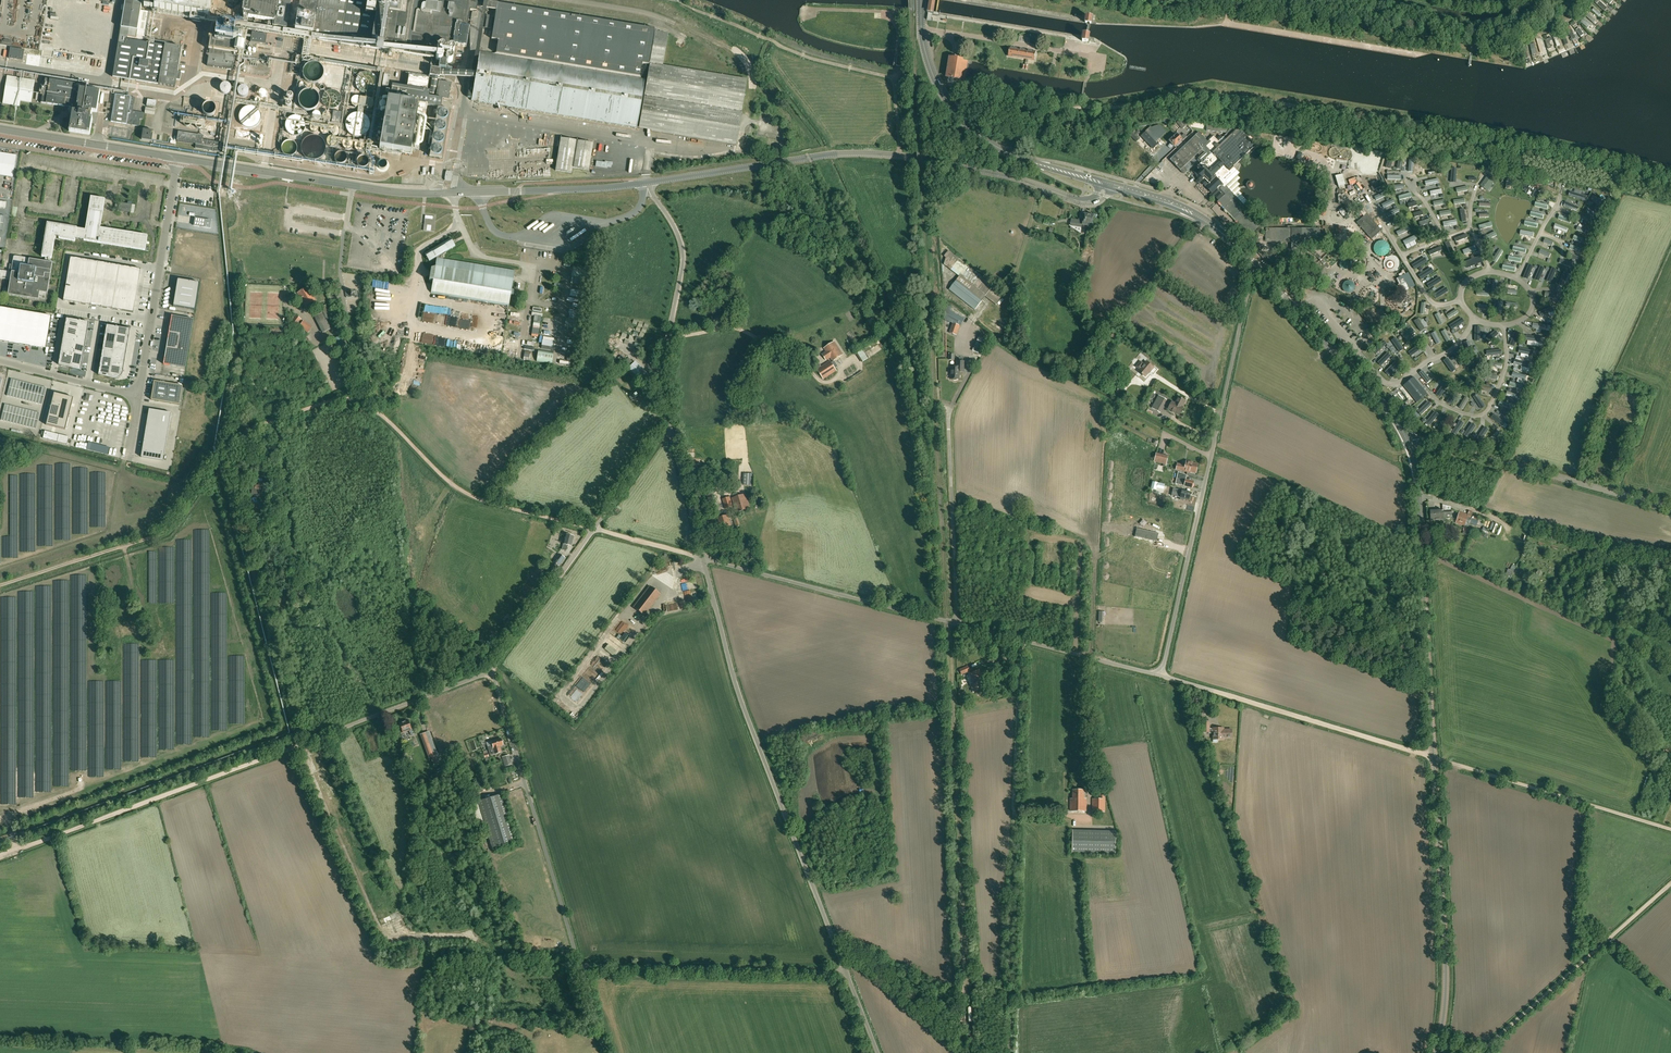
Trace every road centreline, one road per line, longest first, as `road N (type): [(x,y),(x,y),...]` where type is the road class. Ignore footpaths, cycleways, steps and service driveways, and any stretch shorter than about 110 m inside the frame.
road 1 (tertiary): [(1436,1052),(1445,946),(1417,478),(1407,442)]
road 2 (unclassified): [(1022,641),(1154,674),(1163,667),(1253,264)]
road 3 (track): [(1154,674),(1670,830)]
road 4 (unclassified): [(0,857),(492,671)]
road 5 (unclassified): [(1105,184),(1099,199),(1084,203),(974,169),(860,154),(652,182)]
road 6 (track): [(0,585),(160,534),(248,430),(343,398),(386,418)]
road 7 (unclassified): [(846,970),(742,704),(703,558)]
road 8 (track): [(1007,1052),(1022,641)]
road 9 (track): [(580,966),(523,963),(477,940),(385,934),(314,780),(307,742)]
road 10 (unclassified): [(1022,641),(703,558)]
road 11 (unclassified): [(580,966),(492,671)]
road 12 (tertiary): [(1105,184),(1013,156),(962,120),(931,70),(921,0)]
road 13 (unclassified): [(1407,442),(1670,508)]
road 14 (unclassified): [(846,970),(580,966)]
road 15 (unclassified): [(671,429),(661,376),(682,256),(652,182)]
road 16 (track): [(386,418),(471,496),(594,529)]
road 17 (unclassified): [(138,395),(179,157)]
road 18 (track): [(1670,174),(1434,124)]
road 19 (tertiary): [(1407,442),(1383,403),(1253,264)]
road 20 (unclassified): [(179,157),(0,129)]
road 21 (unclassified): [(353,185),(179,157)]
road 22 (track): [(836,945),(976,1052)]
road 23 (unclassified): [(492,671),(594,529)]
road 24 (tertiary): [(1253,264),(1187,210),(1105,184)]
road 25 (unclassified): [(481,192),(652,182)]
road 26 (track): [(1480,1052),(1604,942)]
road 27 (unclassified): [(138,395),(0,362)]
road 28 (unclassified): [(703,558),(671,429)]
road 29 (unclassified): [(481,192),(353,185)]
road 30 (unclassified): [(594,529),(671,429)]
road 31 (unclassified): [(326,338),(348,325),(340,271),(348,226)]

